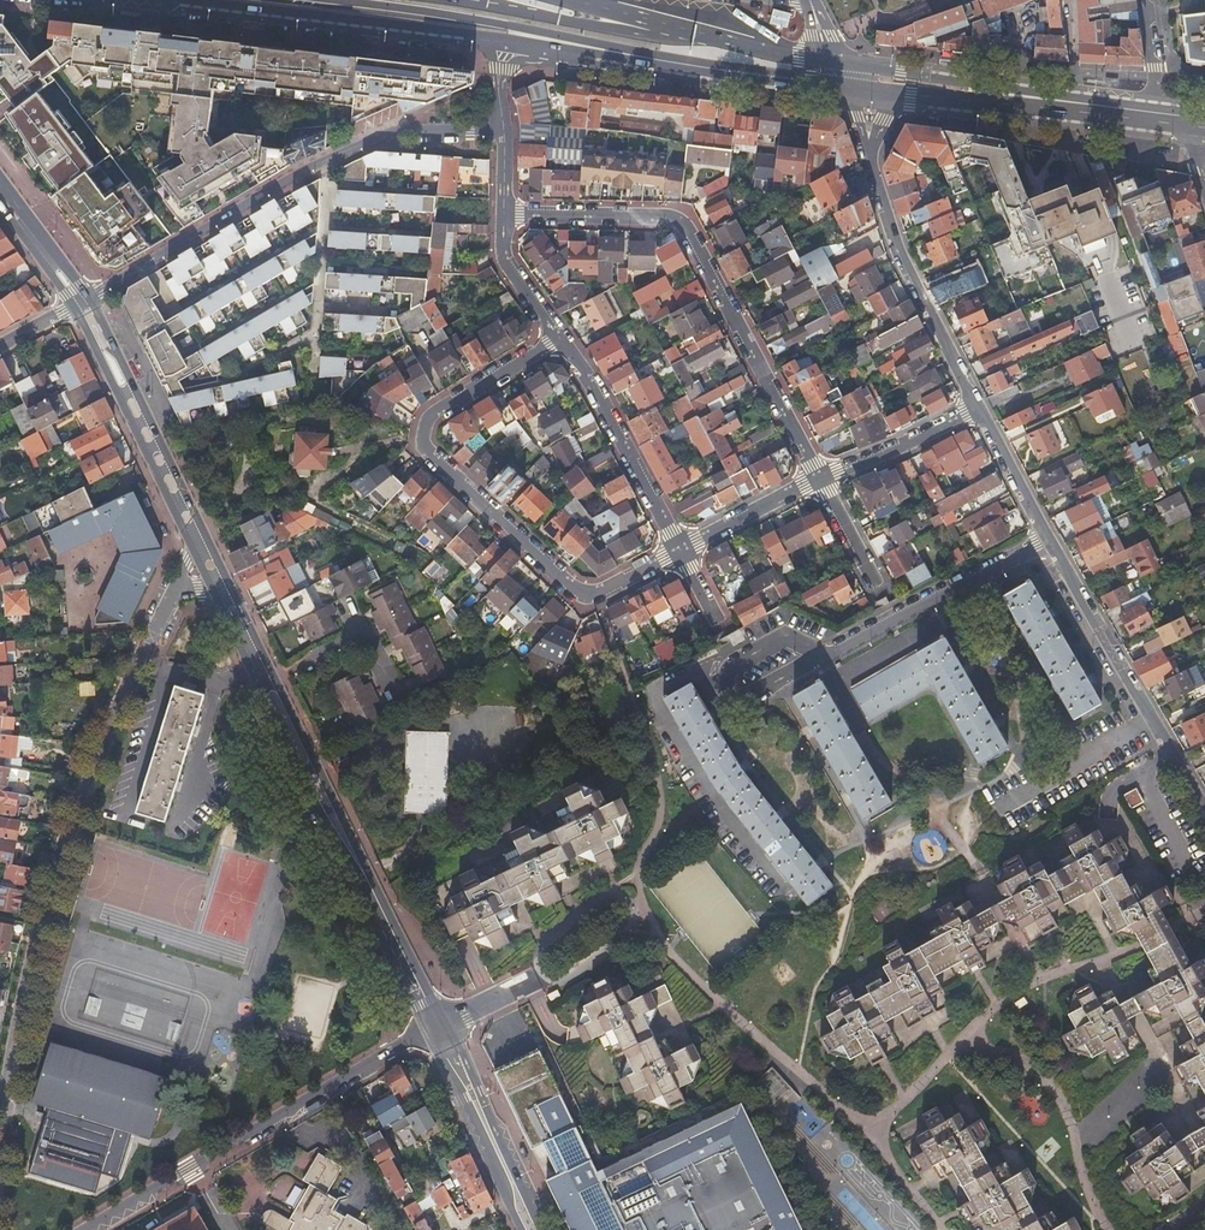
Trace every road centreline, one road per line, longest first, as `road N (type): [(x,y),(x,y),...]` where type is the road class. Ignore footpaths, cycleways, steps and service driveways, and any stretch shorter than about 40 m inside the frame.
road 1 (primary): [(370,895),(370,876),(89,298)]
road 2 (primary): [(73,307),(370,895)]
road 3 (residential): [(560,339),(430,419),(423,444),(585,595),(679,552)]
road 4 (residential): [(819,480),(676,222),(503,215)]
road 5 (residential): [(1204,812),(978,409)]
road 6 (residential): [(89,298),(303,172),(396,132),(500,130)]
road 7 (residential): [(81,1229),(438,1027)]
road 8 (primary): [(132,0),(503,45)]
road 9 (primary): [(316,0),(647,57)]
road 10 (residential): [(978,409),(902,258),(866,153)]
road 11 (primary): [(1086,104),(1062,92),(834,61)]
road 12 (residential): [(560,339),(679,552)]
road 13 (primary): [(676,38),(474,1)]
road 14 (primary): [(647,57),(847,91)]
road 15 (primary): [(896,97),(1086,104)]
road 16 (primary): [(544,1229),(482,1091),(462,1074)]
road 17 (residential): [(819,480),(978,409)]
road 18 (primary): [(462,1074),(458,1100),(519,1229)]
road 19 (primary): [(834,61),(676,38)]
road 20 (residential): [(679,552),(819,480)]
road 21 (primary): [(438,1027),(370,895)]
road 22 (primary): [(89,298),(0,184)]
road 23 (primary): [(503,45),(647,57)]
road 24 (residential): [(503,215),(508,267),(560,339)]
road 25 (primary): [(0,202),(73,307)]
road 26 (residential): [(877,588),(819,480)]

